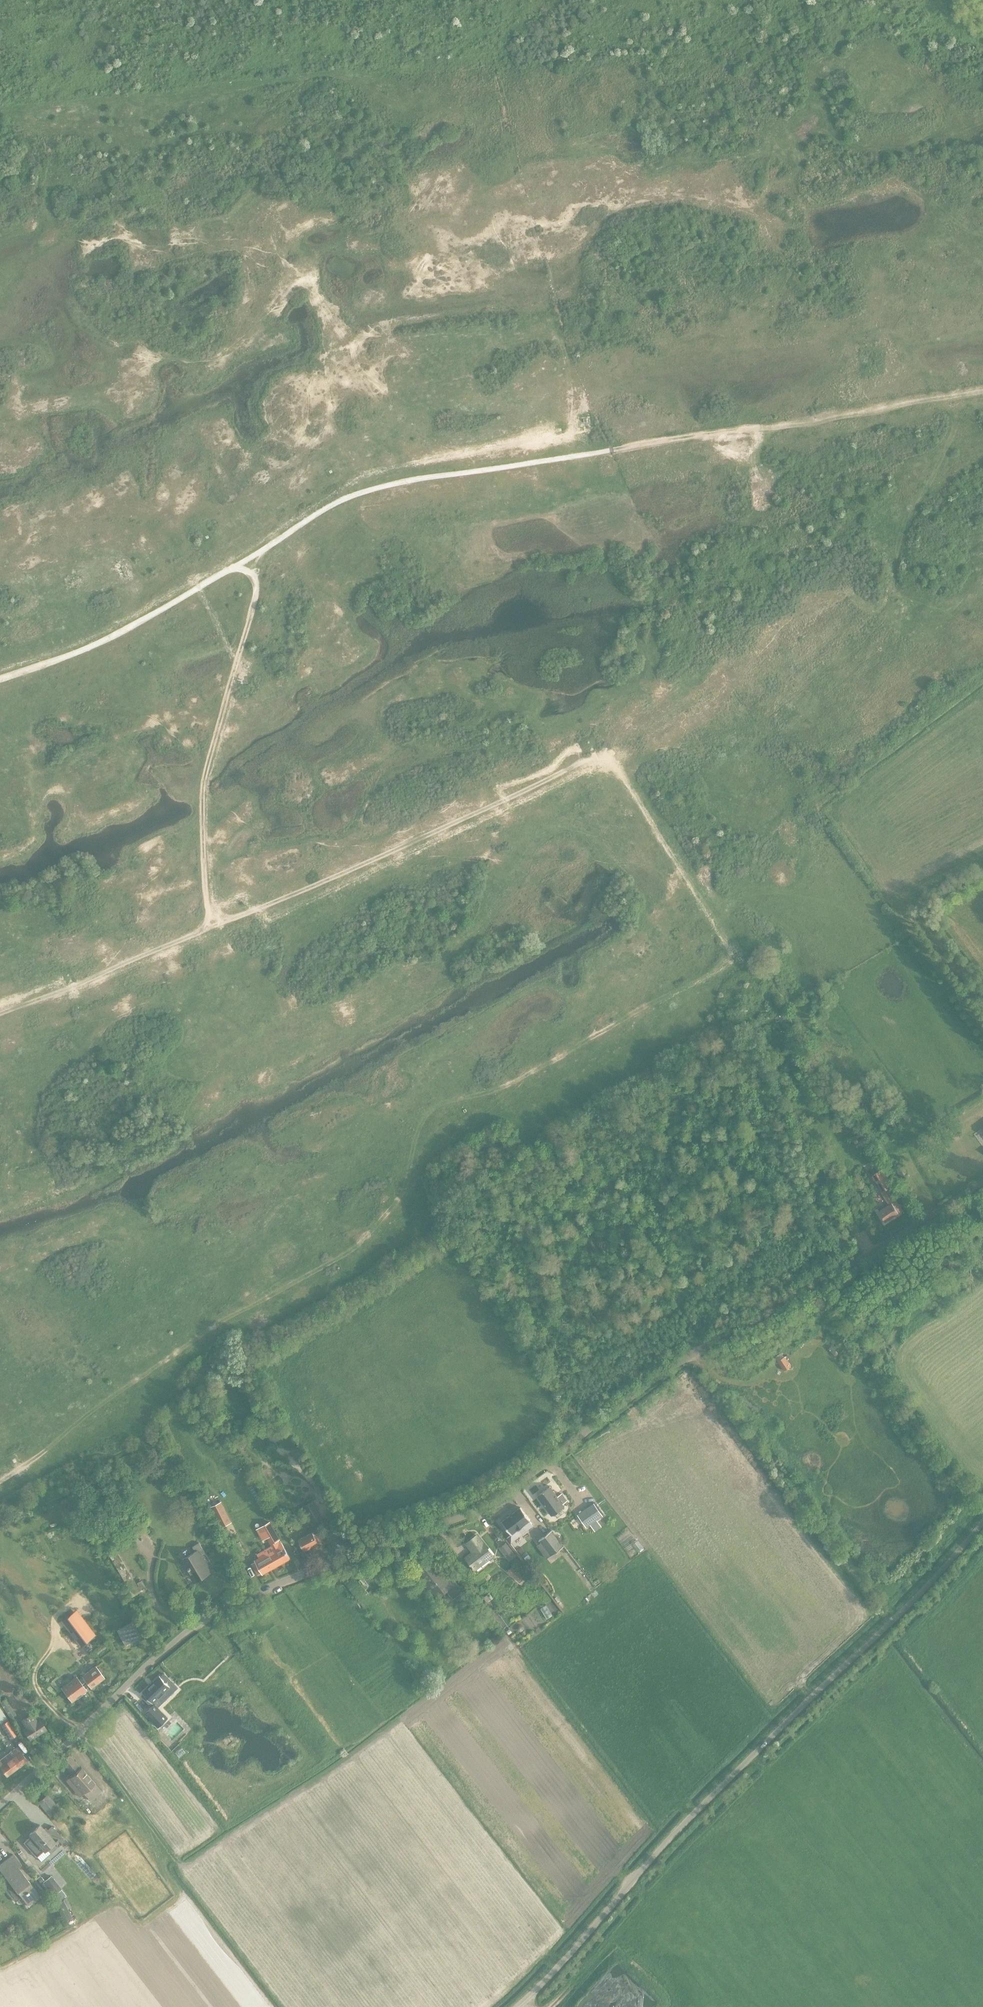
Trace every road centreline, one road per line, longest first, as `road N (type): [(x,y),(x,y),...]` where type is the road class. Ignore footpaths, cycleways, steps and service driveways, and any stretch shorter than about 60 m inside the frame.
road 1 (track): [(0,1015),(407,843),(588,757),(614,768),(693,879),(725,960),(521,1074),(434,1105),(418,1124),(400,1196),(362,1239),(223,1318),(24,1466)]
road 2 (unclassified): [(0,1805),(201,1619),(487,1505),(684,1358),(982,1181)]
road 3 (track): [(232,568),(329,506),(407,481),(982,389)]
road 4 (unclassified): [(516,2006),(982,1521)]
road 5 (track): [(209,927),(203,783),(257,592),(255,578),(232,568)]
road 6 (track): [(0,679),(114,635),(232,568)]
road 7 (track): [(888,599),(906,516),(953,432),(949,394)]

